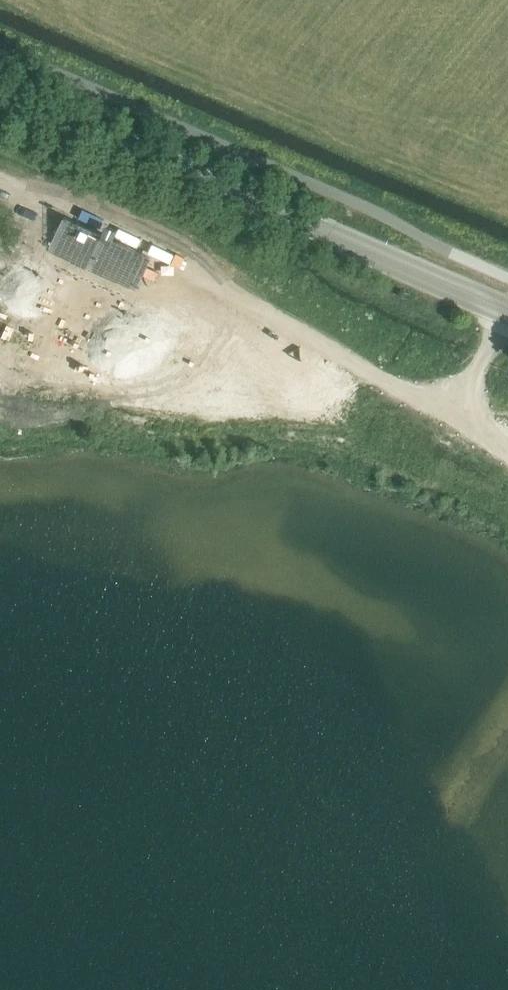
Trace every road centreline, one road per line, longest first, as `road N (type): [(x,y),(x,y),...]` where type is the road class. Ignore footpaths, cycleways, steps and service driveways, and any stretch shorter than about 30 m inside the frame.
road 1 (track): [(0,179),(127,234),(507,444)]
road 2 (secondary): [(507,317),(0,98)]

